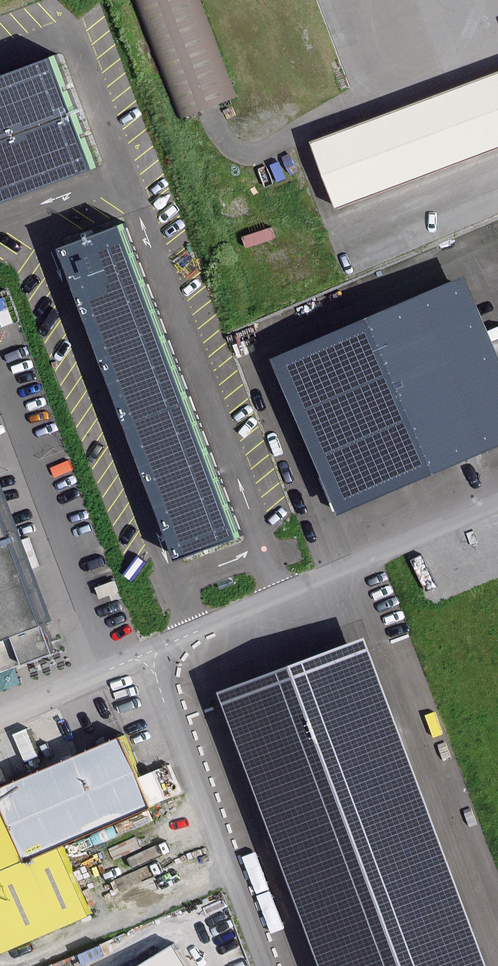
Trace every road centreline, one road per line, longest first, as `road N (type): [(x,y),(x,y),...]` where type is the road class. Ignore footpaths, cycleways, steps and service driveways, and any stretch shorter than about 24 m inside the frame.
road 1 (unclassified): [(148,651),(497,502)]
road 2 (unclassified): [(148,651),(264,965)]
road 3 (unclassified): [(0,715),(148,651)]

